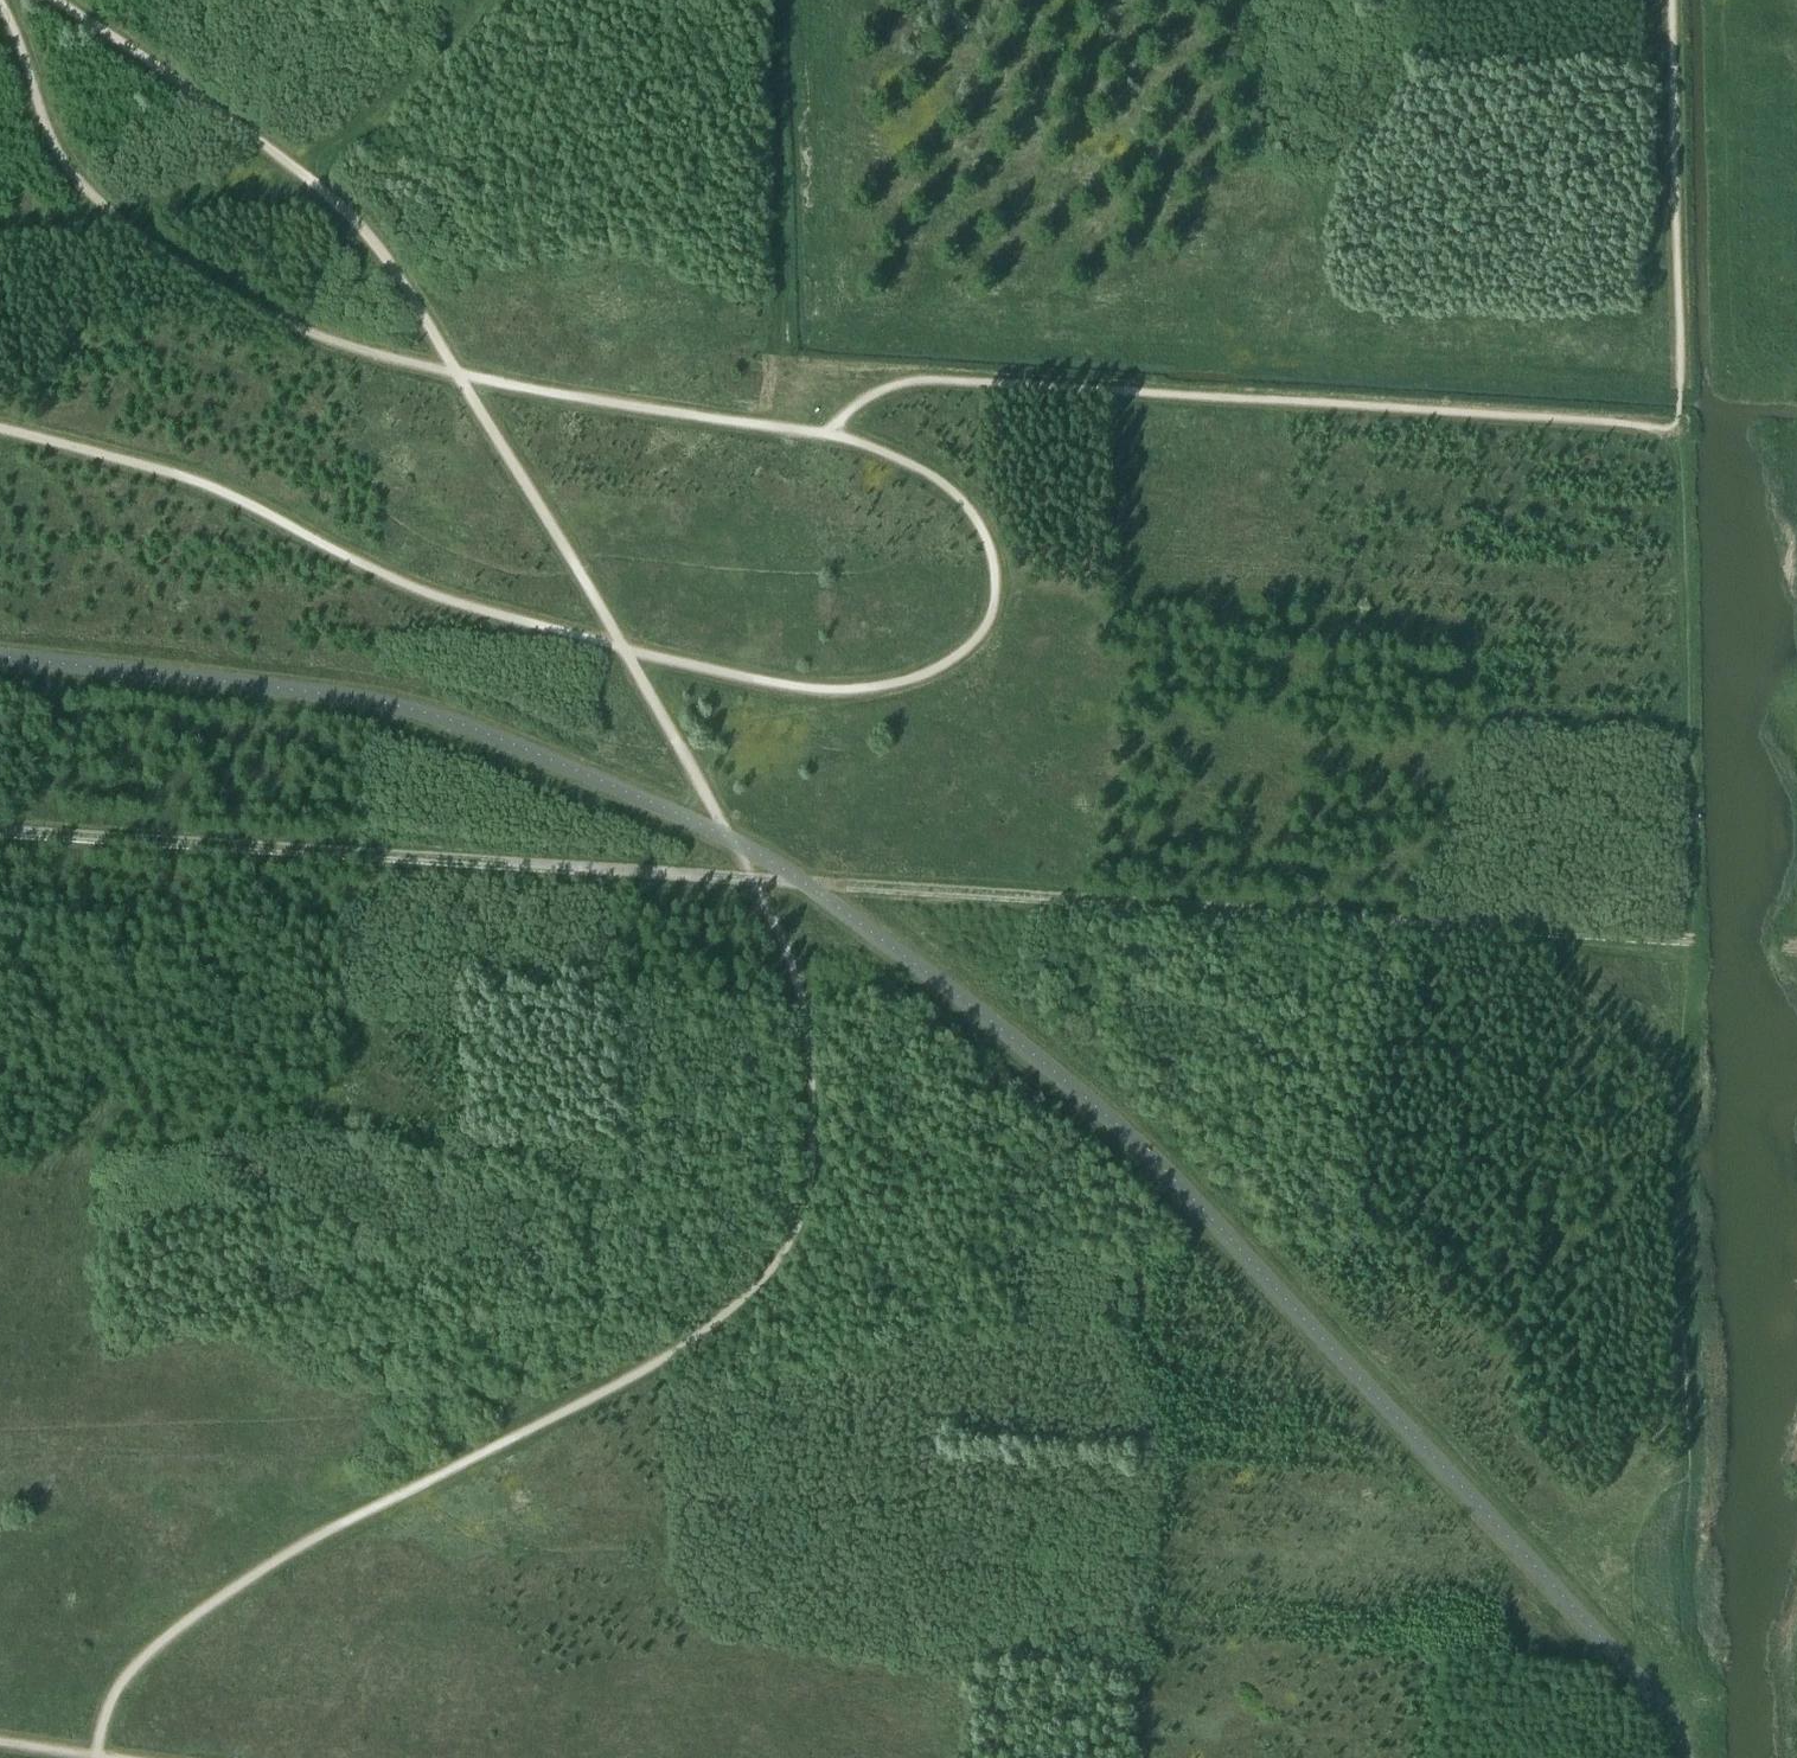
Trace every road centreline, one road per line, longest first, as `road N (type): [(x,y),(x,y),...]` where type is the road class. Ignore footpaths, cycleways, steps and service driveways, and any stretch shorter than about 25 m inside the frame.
road 1 (track): [(1685,940),(0,833)]
road 2 (track): [(0,233),(118,219),(295,169),(413,82),(497,0)]

